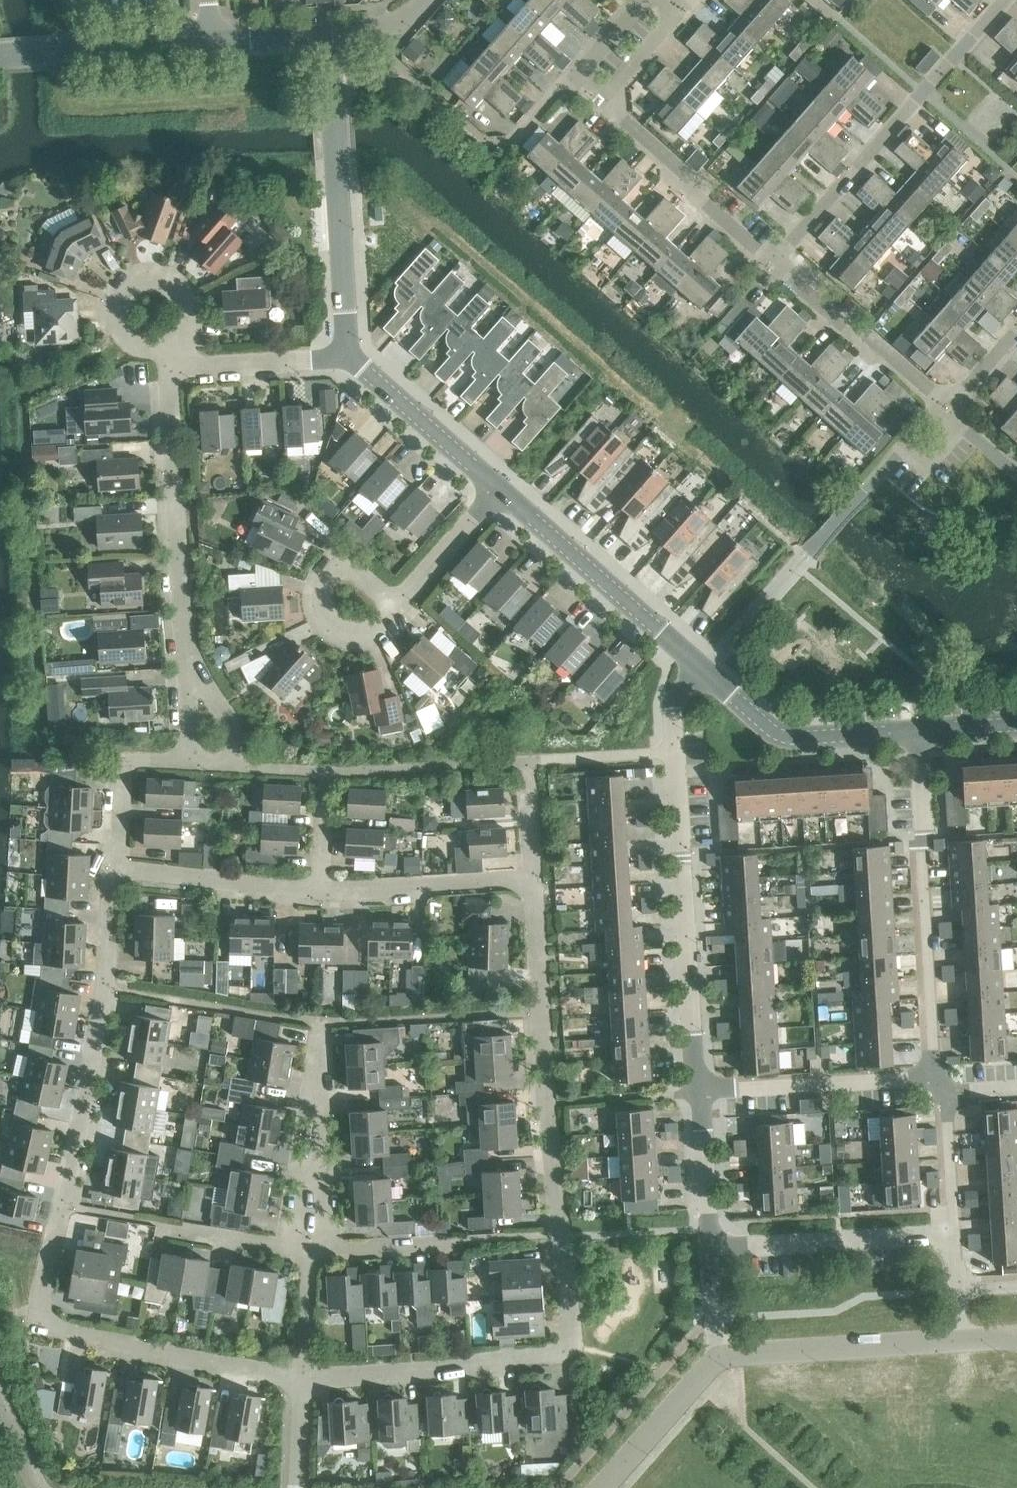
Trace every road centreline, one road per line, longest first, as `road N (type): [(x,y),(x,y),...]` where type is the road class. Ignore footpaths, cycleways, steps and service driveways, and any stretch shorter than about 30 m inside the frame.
road 1 (residential): [(302,1378),(40,1329),(118,869)]
road 2 (residential): [(302,1378),(474,1369),(557,1351),(572,1333),(559,1238)]
road 3 (residential): [(559,1238),(532,878)]
road 4 (residential): [(940,1082),(921,731)]
road 5 (residential): [(698,1096),(673,746)]
road 6 (residential): [(777,263),(1006,0)]
road 7 (tertiary): [(341,359),(325,39)]
road 8 (residential): [(183,659),(166,380),(181,366)]
road 9 (residential): [(308,1255),(559,1238)]
road 10 (residential): [(964,1338),(717,1353)]
road 11 (residential): [(705,1231),(744,1247),(947,1240)]
road 12 (residential): [(698,1096),(940,1082)]
road 13 (residential): [(777,263),(597,108)]
road 14 (residential): [(308,1255),(319,1021)]
road 15 (tertiary): [(670,639),(493,489)]
road 16 (residential): [(945,408),(777,263)]
road 17 (residential): [(532,878),(315,892)]
road 18 (tertiary): [(0,56),(210,39)]
road 19 (residential): [(527,762),(318,773)]
road 20 (tertiary): [(493,489),(341,359)]
road 21 (residential): [(315,892),(118,869)]
road 22 (residential): [(384,612),(320,567),(301,598),(314,627),(351,638)]
road 23 (residential): [(184,309),(173,288),(151,278),(129,285),(116,302),(116,324),(129,341),(149,347),(170,340)]
road 24 (residential): [(717,1353),(602,1487)]
road 25 (tertiary): [(802,736),(705,673),(670,639)]
road 26 (residential): [(493,489),(384,612)]
road 27 (residential): [(118,869),(122,781),(131,765),(186,762)]
road 28 (residential): [(181,366),(341,359)]
road 29 (residential): [(947,1240),(940,1082)]
road 30 (residential): [(158,1233),(308,1255)]
road 31 (residential): [(673,746),(527,762)]
road 32 (residential): [(705,1231),(559,1238)]
road 33 (residential): [(705,1231),(698,1096)]
road 34 (residential): [(597,108),(684,11)]
road 35 (residential): [(673,746),(802,736)]
road 36 (residential): [(302,1378),(308,1255)]
road 37 (residential): [(717,1353),(705,1231)]

